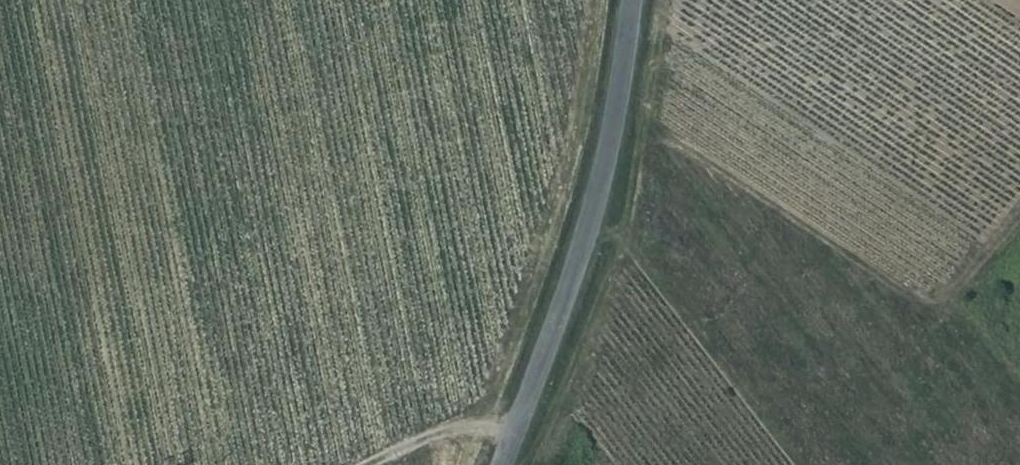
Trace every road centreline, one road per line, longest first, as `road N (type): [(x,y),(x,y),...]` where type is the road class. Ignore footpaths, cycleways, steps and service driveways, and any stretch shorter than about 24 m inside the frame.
road 1 (unclassified): [(499,464),(588,232),(631,0)]
road 2 (track): [(366,464),(420,438),(510,437)]

